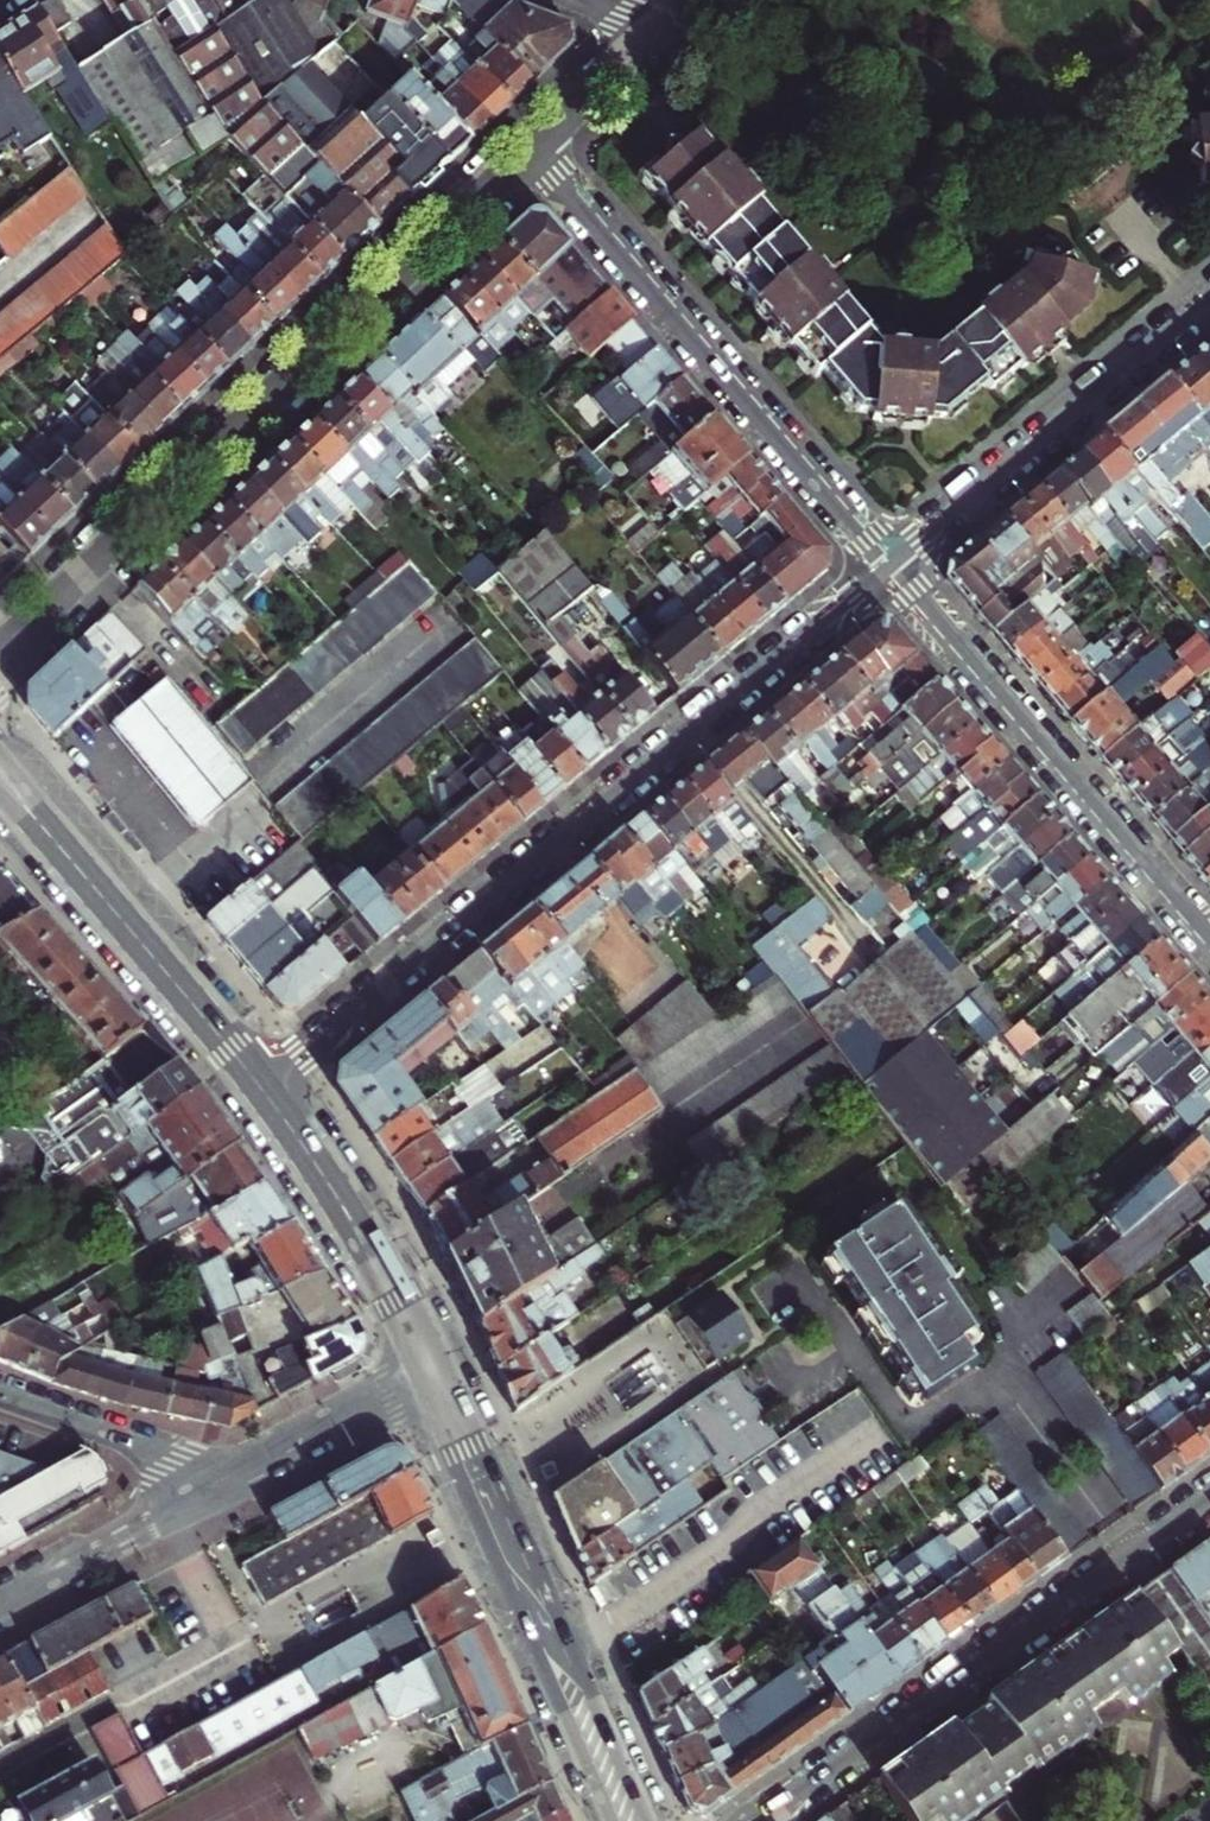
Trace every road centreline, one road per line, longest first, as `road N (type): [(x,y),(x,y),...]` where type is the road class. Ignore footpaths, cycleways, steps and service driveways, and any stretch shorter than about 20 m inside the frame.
road 1 (residential): [(261,1087),(888,568)]
road 2 (residential): [(0,648),(528,152)]
road 3 (residential): [(1209,1501),(760,1820)]
road 4 (residential): [(528,152),(888,568)]
road 5 (residential): [(1209,950),(888,568)]
road 6 (primary): [(647,1820),(450,1369)]
road 7 (primary): [(419,1385),(609,1820)]
road 8 (residential): [(888,568),(1209,299)]
road 9 (primary): [(0,774),(261,1087)]
road 10 (primary): [(450,1369),(397,1265),(307,1151)]
road 11 (primary): [(307,1151),(419,1385)]
road 12 (residential): [(419,1385),(200,1500)]
road 13 (residential): [(200,1500),(161,1457),(0,1398)]
road 14 (residential): [(200,1500),(0,1604)]
road 15 (residential): [(528,152),(662,26)]

